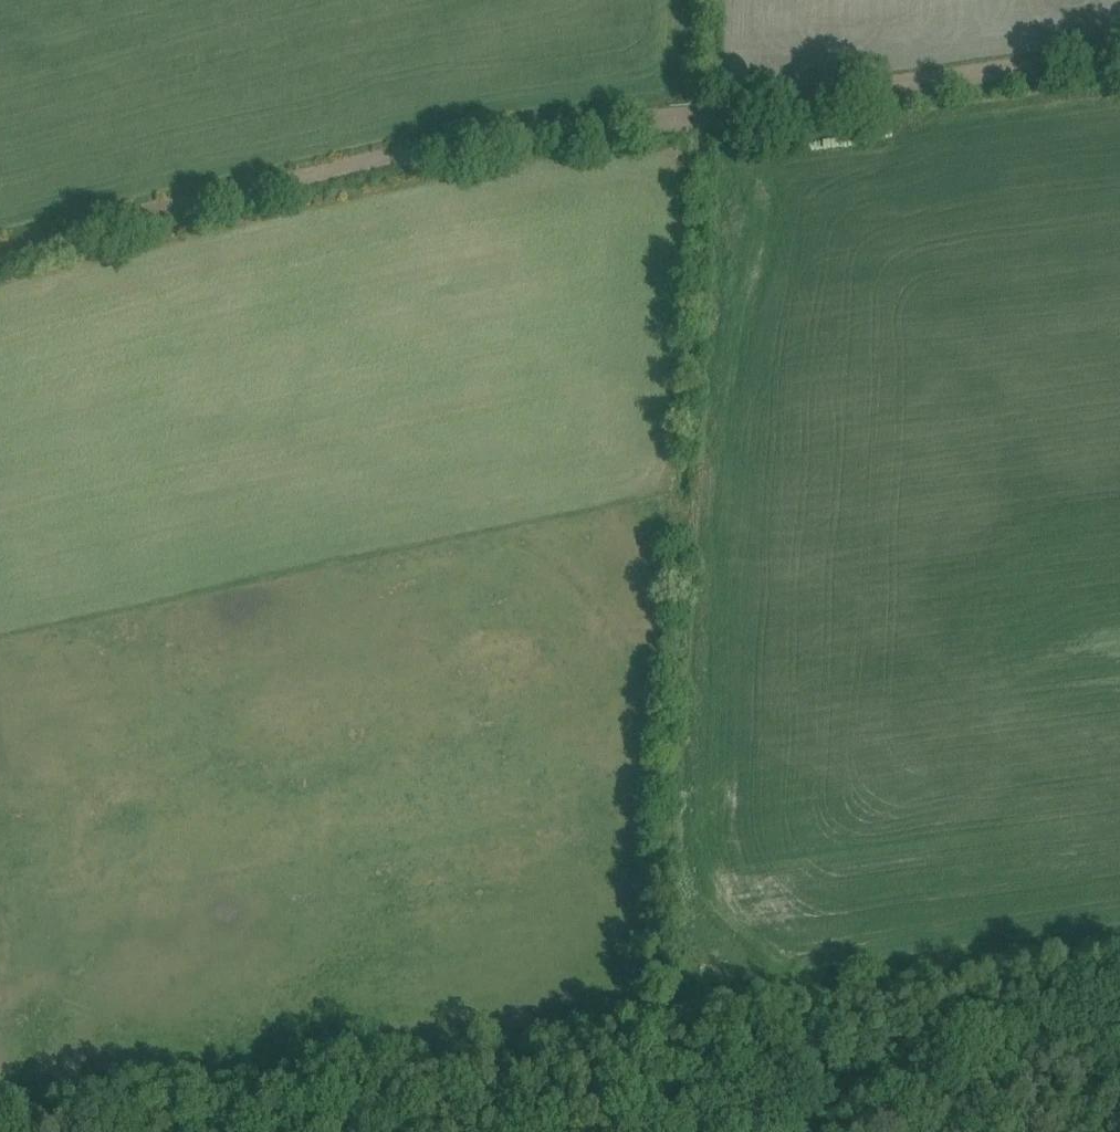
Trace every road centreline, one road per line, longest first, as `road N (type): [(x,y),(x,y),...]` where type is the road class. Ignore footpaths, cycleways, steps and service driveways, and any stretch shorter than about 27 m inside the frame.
road 1 (track): [(0,250),(409,157),(1119,50)]

